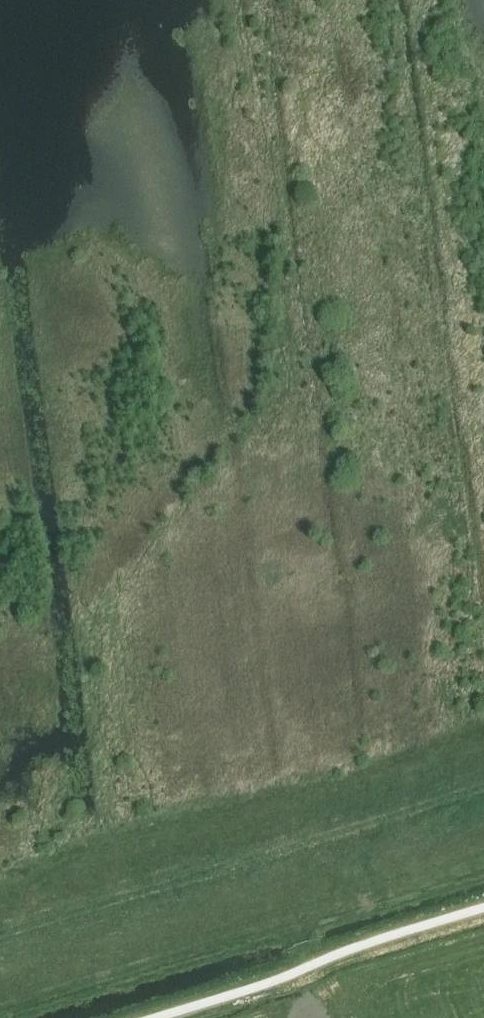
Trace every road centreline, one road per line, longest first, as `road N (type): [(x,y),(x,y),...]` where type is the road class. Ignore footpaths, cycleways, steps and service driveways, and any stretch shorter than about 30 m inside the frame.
road 1 (track): [(483,791),(0,934)]

